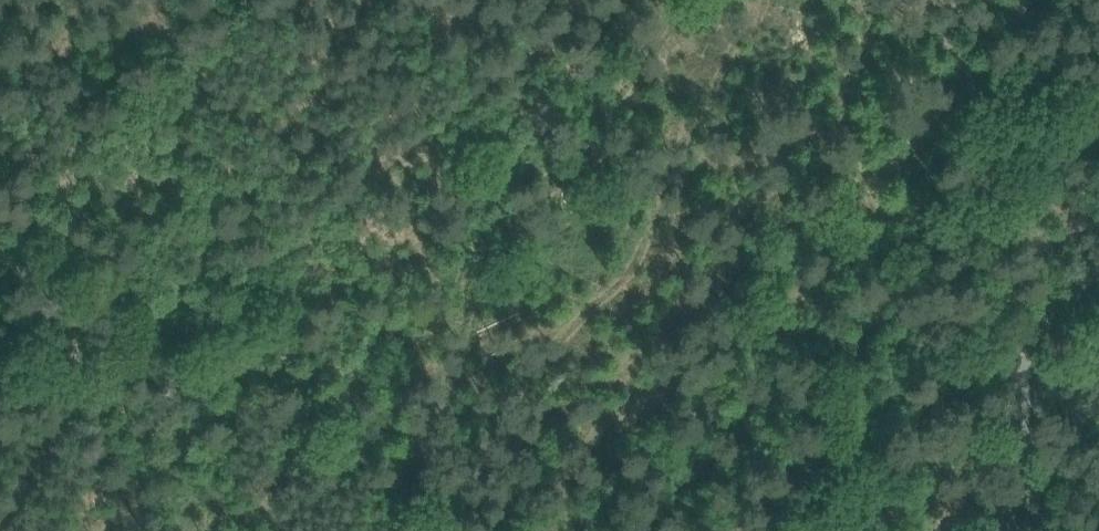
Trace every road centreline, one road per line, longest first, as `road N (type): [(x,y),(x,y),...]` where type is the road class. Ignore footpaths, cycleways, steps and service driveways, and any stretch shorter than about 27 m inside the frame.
road 1 (unclassified): [(1016,530),(1032,347),(1054,309),(1098,272)]
road 2 (track): [(1098,113),(943,0)]

